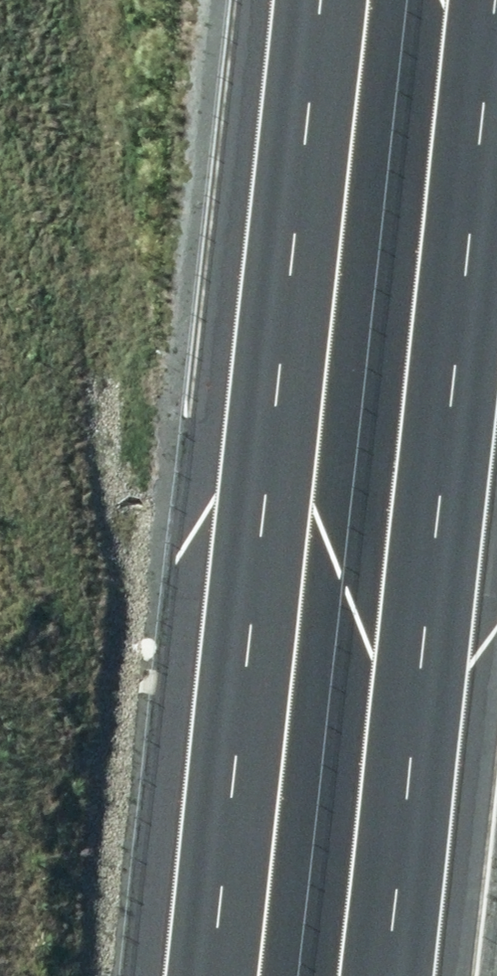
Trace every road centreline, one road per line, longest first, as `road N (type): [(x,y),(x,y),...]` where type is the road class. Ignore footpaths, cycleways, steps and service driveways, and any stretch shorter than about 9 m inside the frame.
road 1 (motorway): [(235,975),(345,0)]
road 2 (motorway): [(496,84),(398,975)]

